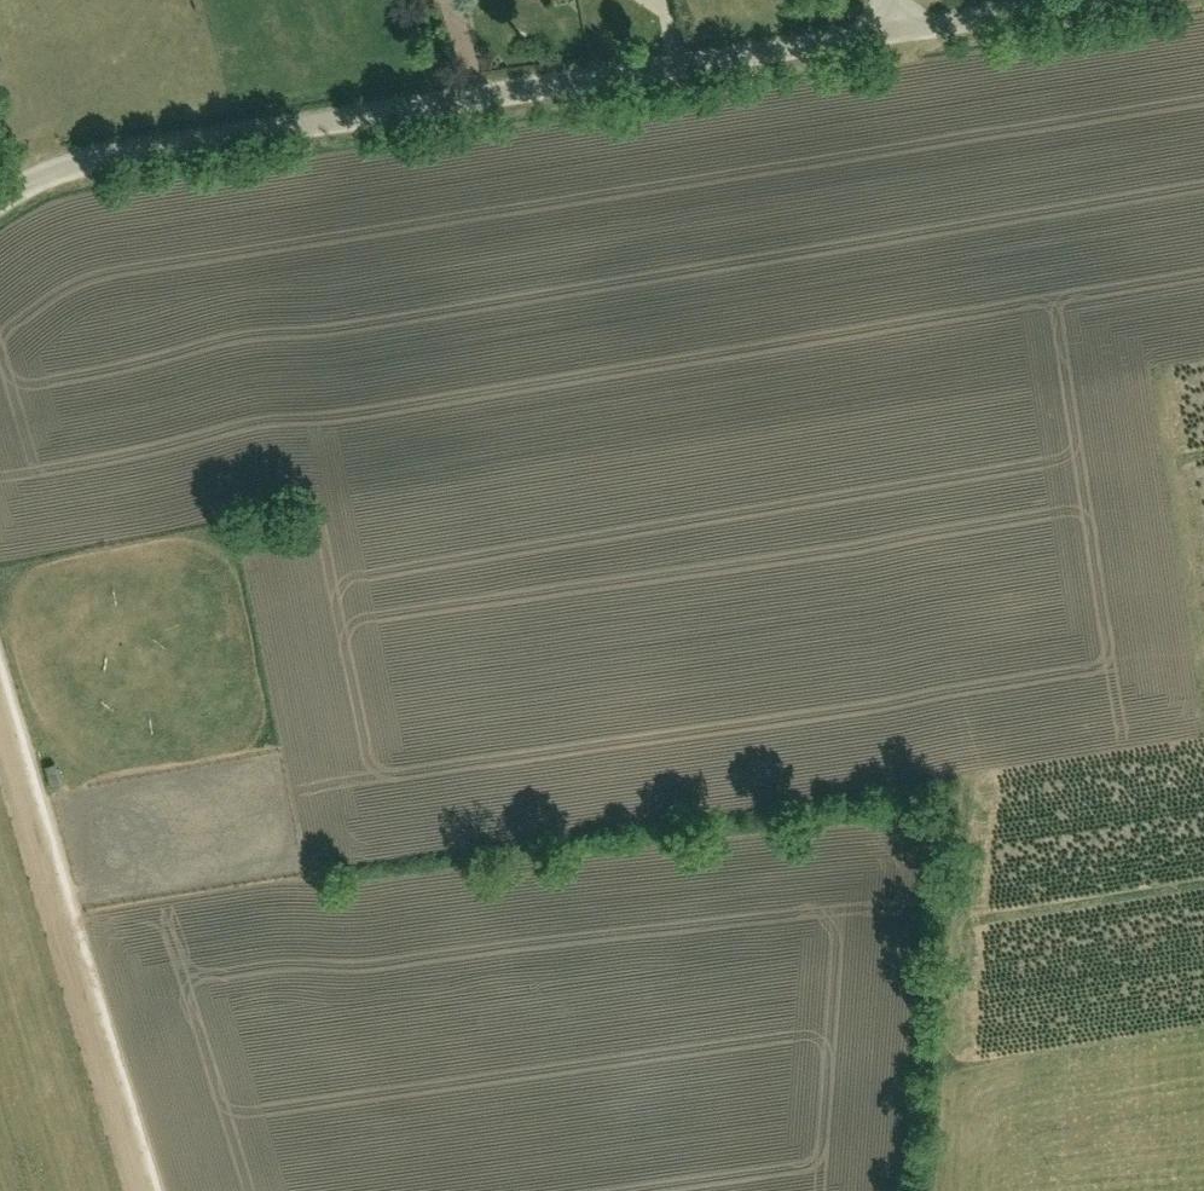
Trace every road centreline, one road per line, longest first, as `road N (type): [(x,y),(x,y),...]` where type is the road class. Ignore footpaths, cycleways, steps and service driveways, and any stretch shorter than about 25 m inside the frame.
road 1 (unclassified): [(0,206),(81,169),(1079,0)]
road 2 (track): [(0,715),(145,1190)]

